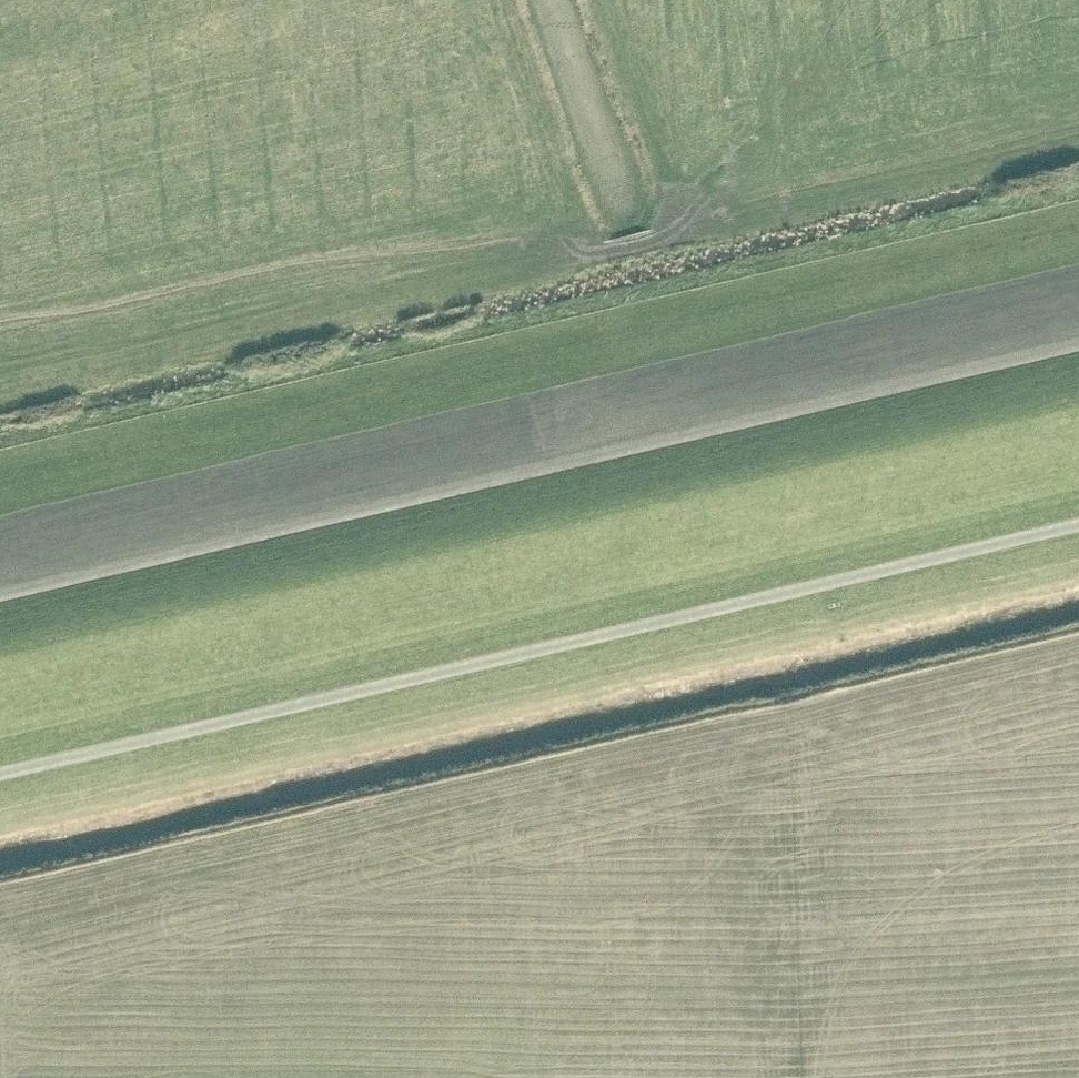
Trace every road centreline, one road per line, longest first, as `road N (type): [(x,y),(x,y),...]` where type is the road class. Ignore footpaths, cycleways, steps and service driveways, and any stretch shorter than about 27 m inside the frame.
road 1 (unclassified): [(0,774),(1078,524)]

